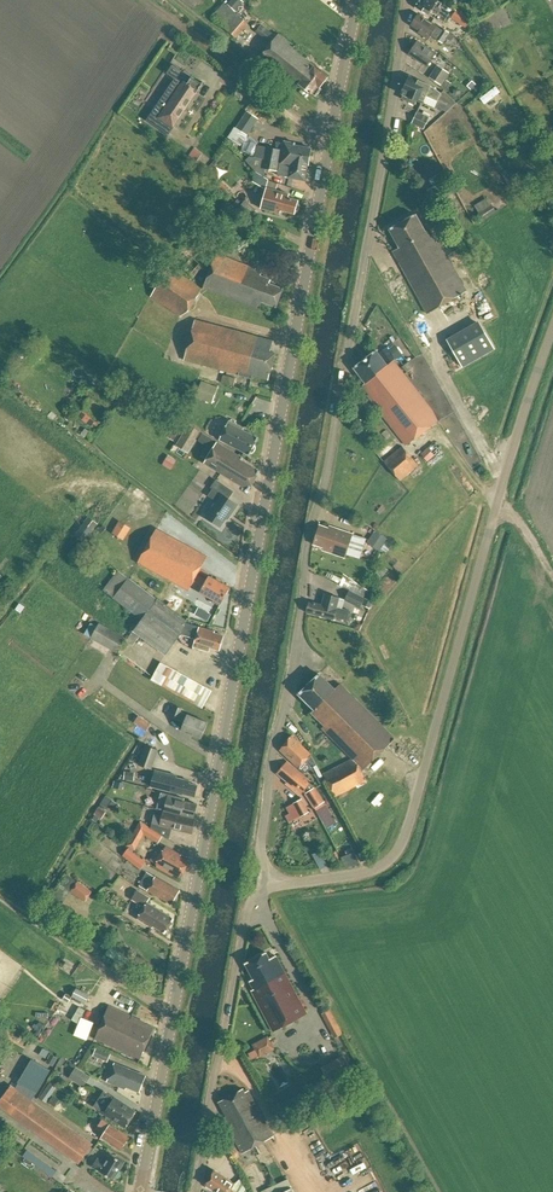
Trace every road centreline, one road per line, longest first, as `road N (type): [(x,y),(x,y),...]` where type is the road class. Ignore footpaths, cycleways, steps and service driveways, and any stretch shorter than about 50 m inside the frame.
road 1 (tertiary): [(140,1191),(359,0)]
road 2 (unclassified): [(269,881),(259,853),(270,758),(373,217),(406,0)]
road 3 (unclassified): [(269,881),(378,867),(396,854),(552,328)]
road 4 (unclassified): [(197,1191),(247,909),(269,881)]
road 5 (track): [(172,1016),(0,891)]

